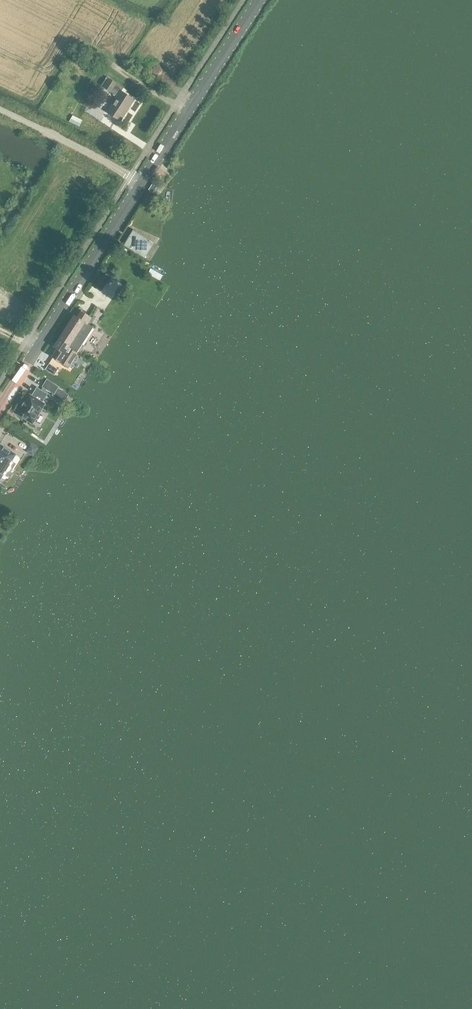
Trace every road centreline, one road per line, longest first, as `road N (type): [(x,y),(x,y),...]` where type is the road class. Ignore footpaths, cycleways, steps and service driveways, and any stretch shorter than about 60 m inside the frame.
road 1 (tertiary): [(142,183),(260,0)]
road 2 (tertiary): [(34,350),(142,183)]
road 3 (residential): [(0,108),(142,183)]

